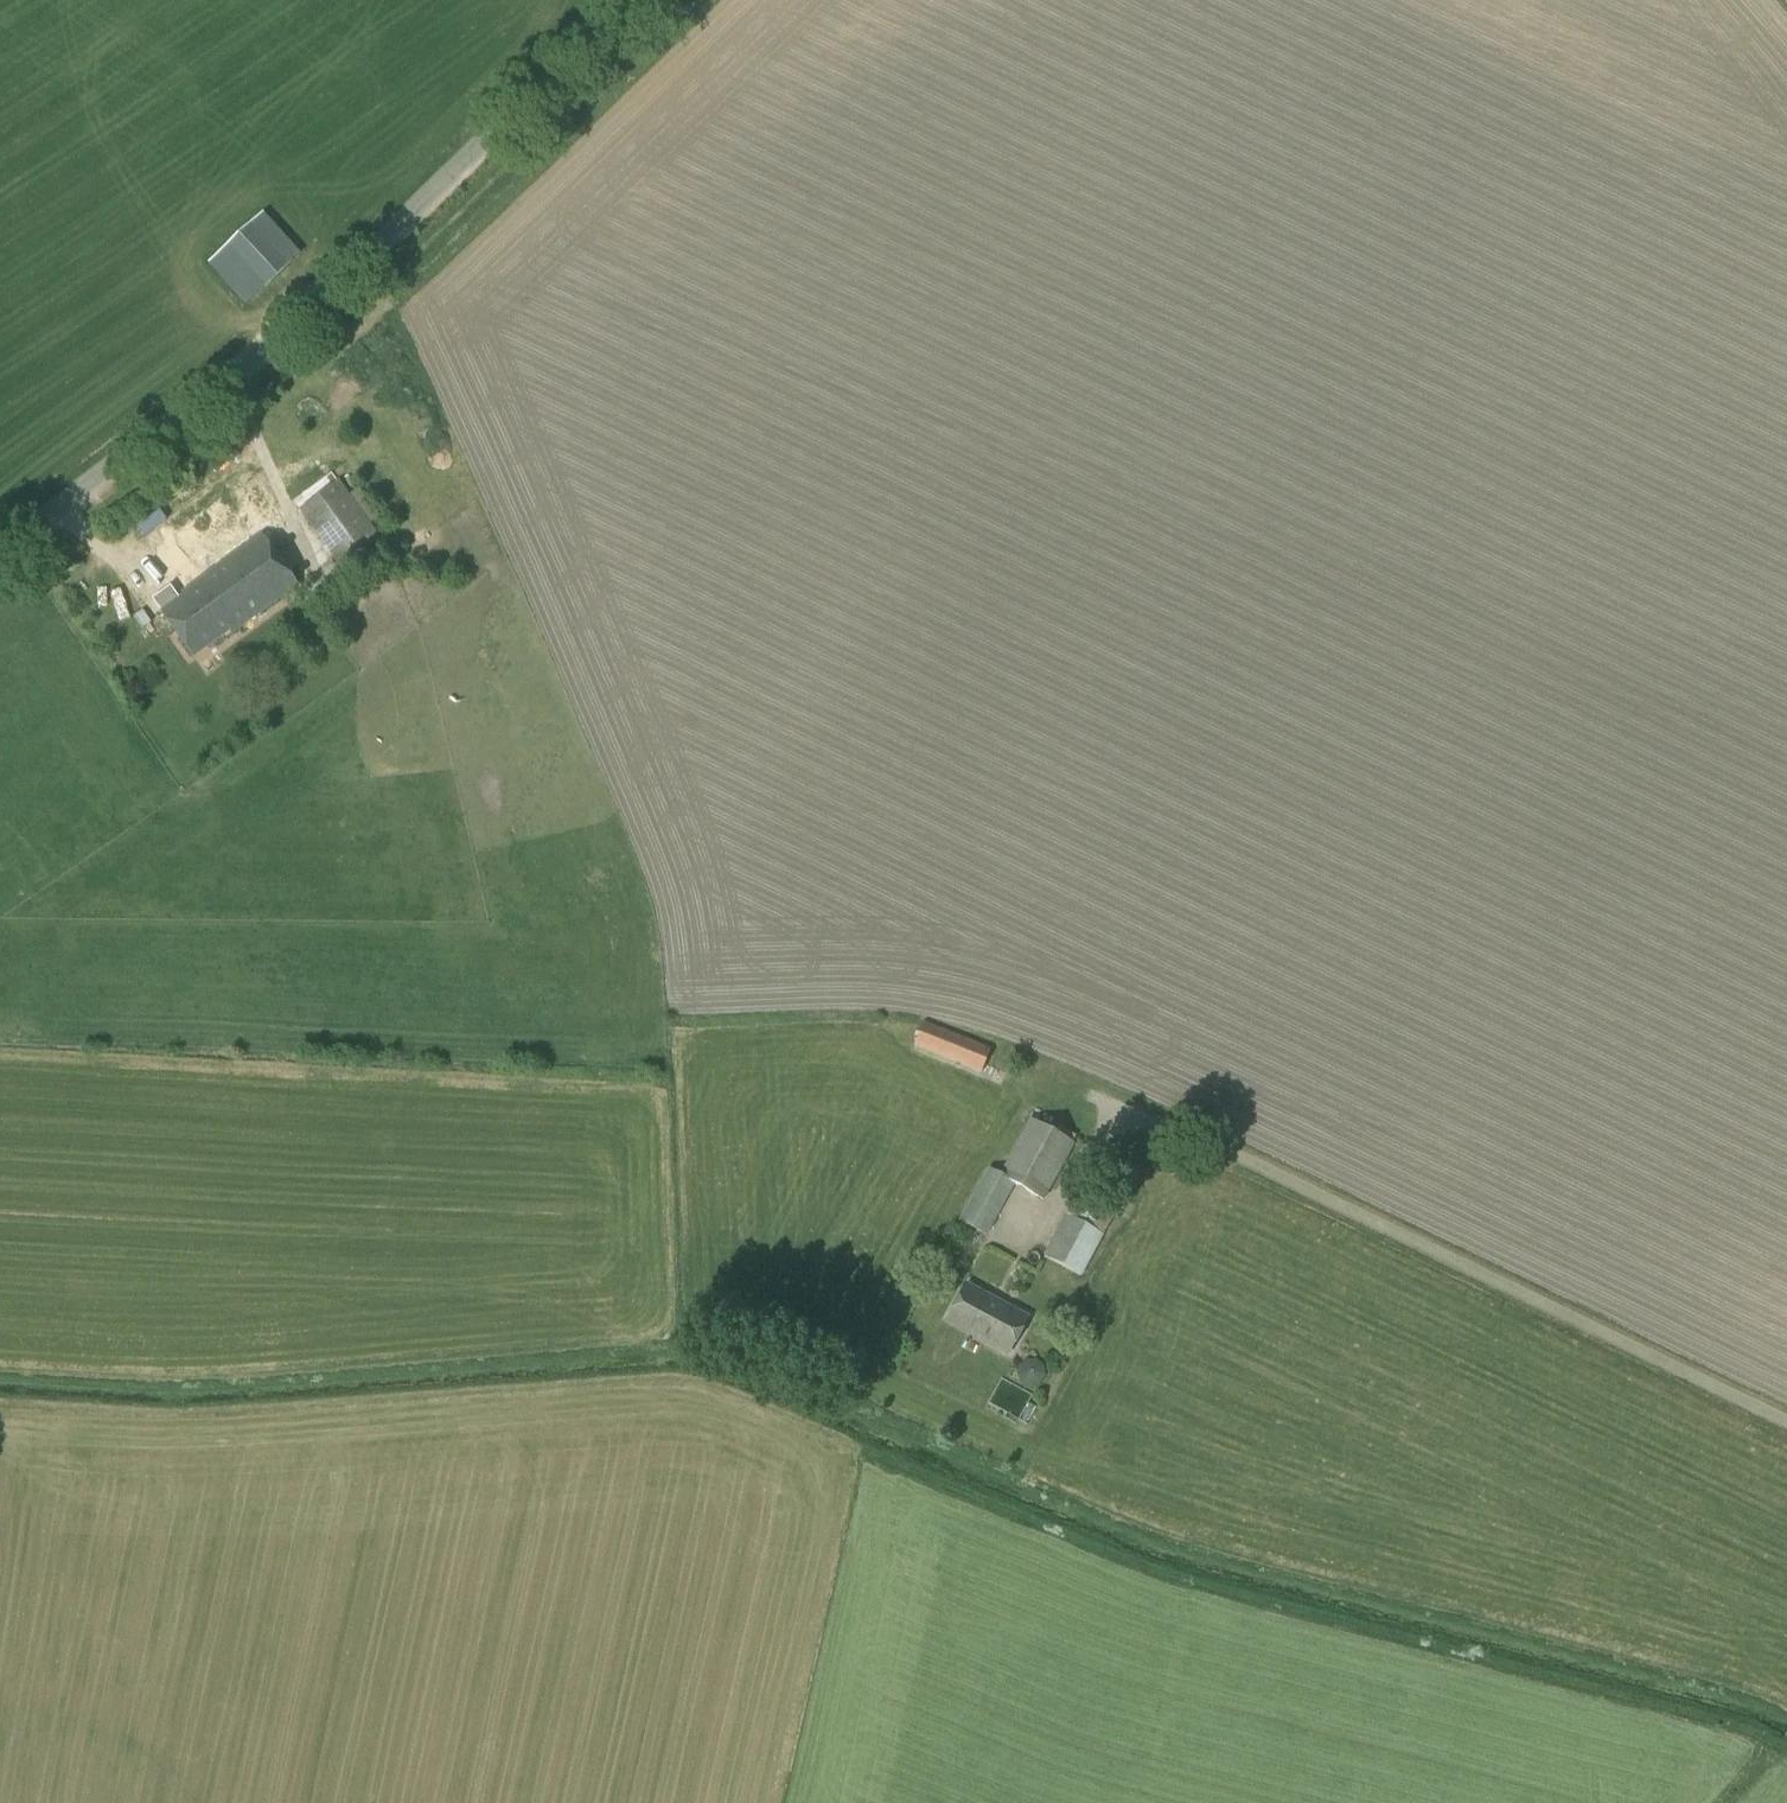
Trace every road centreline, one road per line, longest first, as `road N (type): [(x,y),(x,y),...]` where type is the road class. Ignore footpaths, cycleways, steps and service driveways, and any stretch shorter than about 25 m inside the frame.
road 1 (unclassified): [(0,555),(345,283),(636,0)]
road 2 (track): [(1129,1125),(1173,1123),(1786,1422)]

